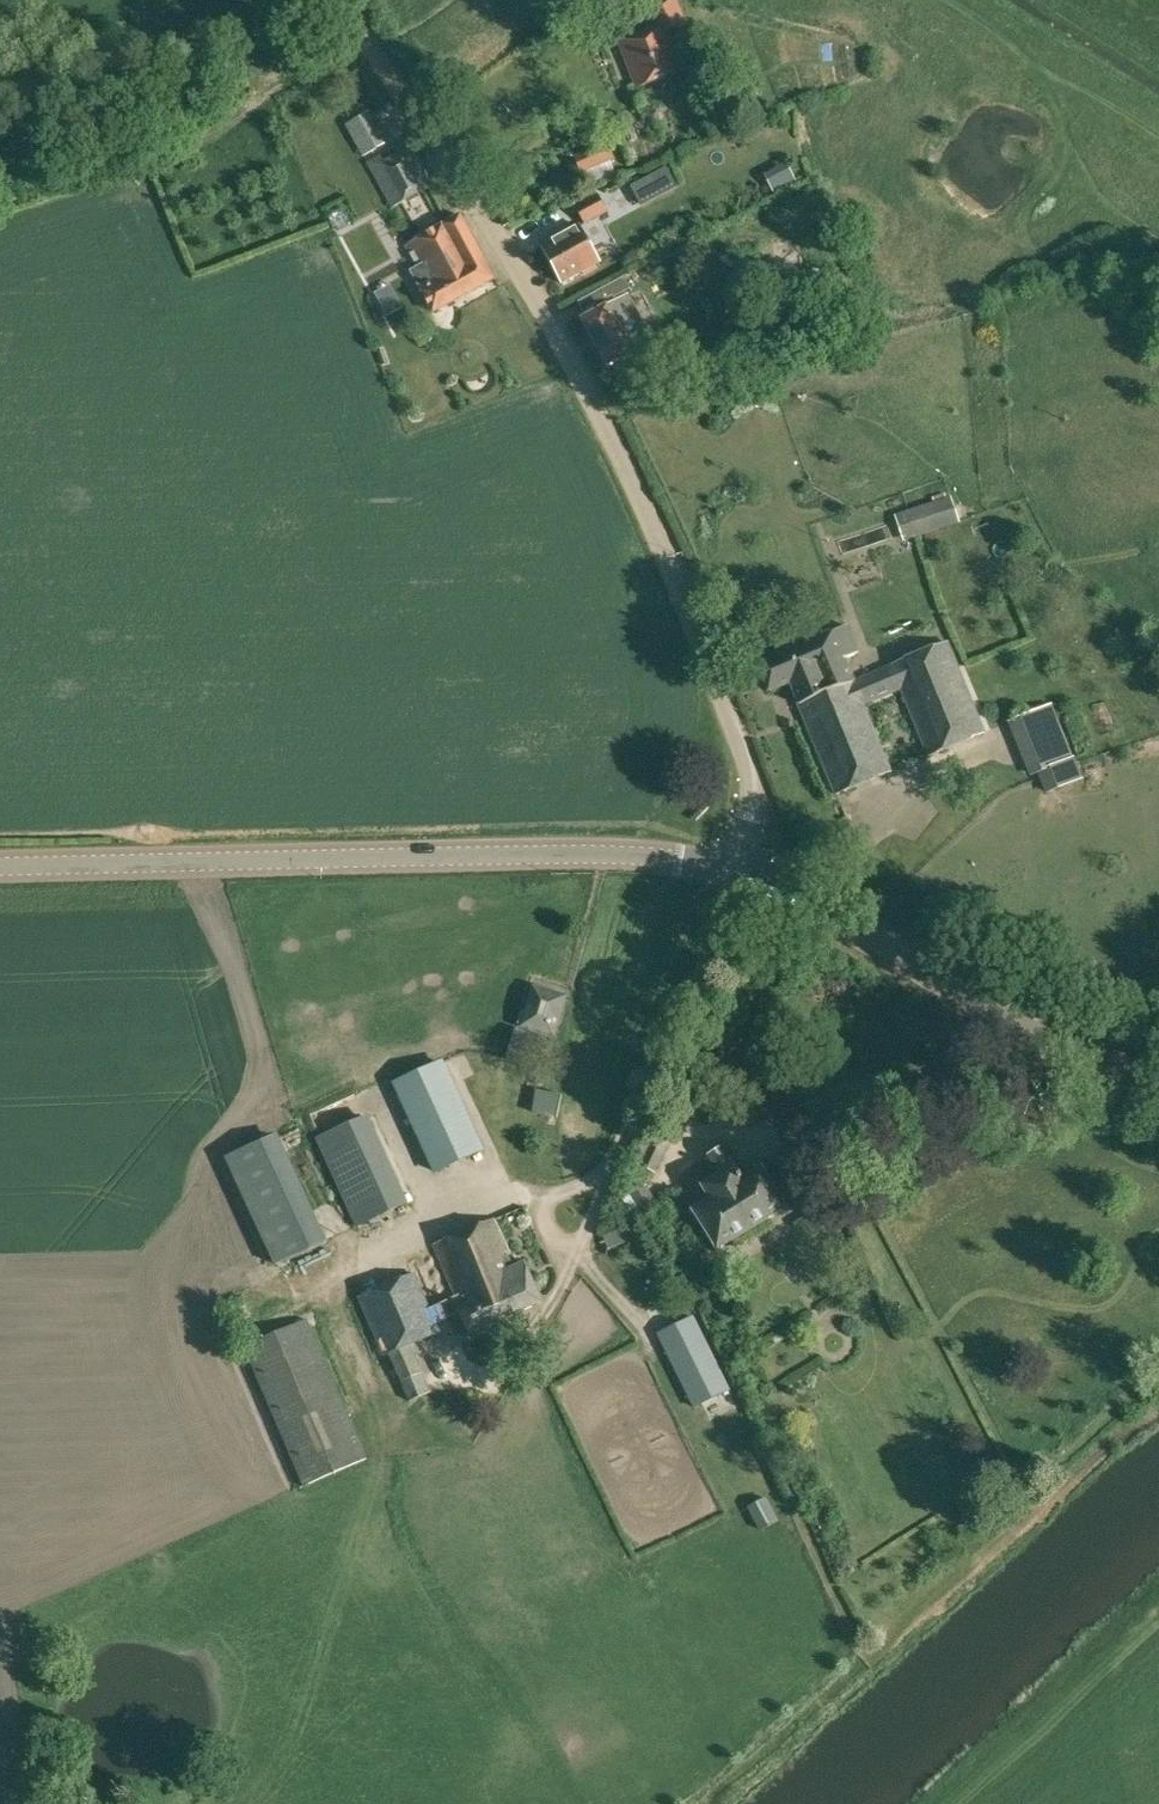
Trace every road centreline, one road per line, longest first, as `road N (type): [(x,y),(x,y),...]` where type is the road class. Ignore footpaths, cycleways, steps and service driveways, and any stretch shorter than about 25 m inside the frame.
road 1 (unclassified): [(740,880),(746,803),(733,736),(525,272),(345,0)]
road 2 (tertiary): [(740,880),(632,864),(0,873)]
road 3 (tertiary): [(1158,1074),(1083,1046),(740,880)]

